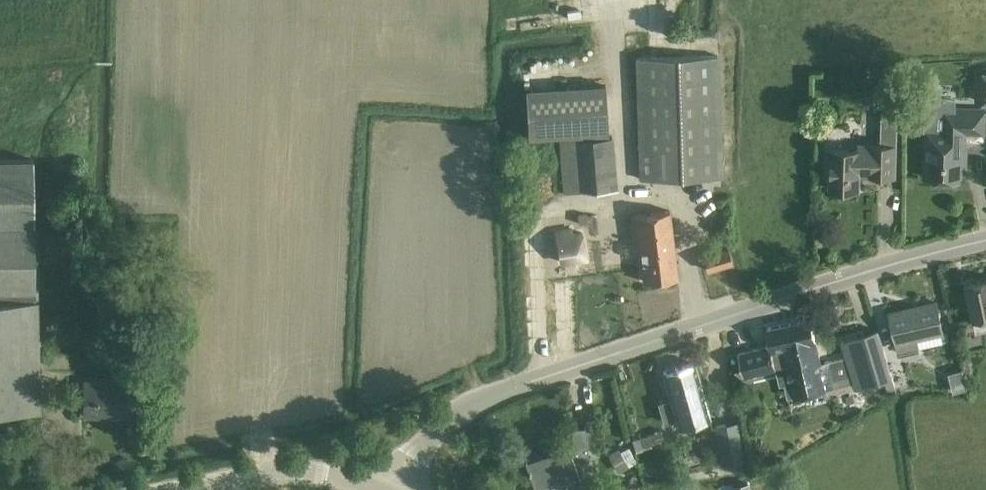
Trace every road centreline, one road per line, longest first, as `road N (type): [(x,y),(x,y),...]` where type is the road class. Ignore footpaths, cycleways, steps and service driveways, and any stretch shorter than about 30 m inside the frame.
road 1 (tertiary): [(392,489),(424,444),(490,395),(985,241)]
road 2 (tertiary): [(385,489),(295,471),(178,489)]

